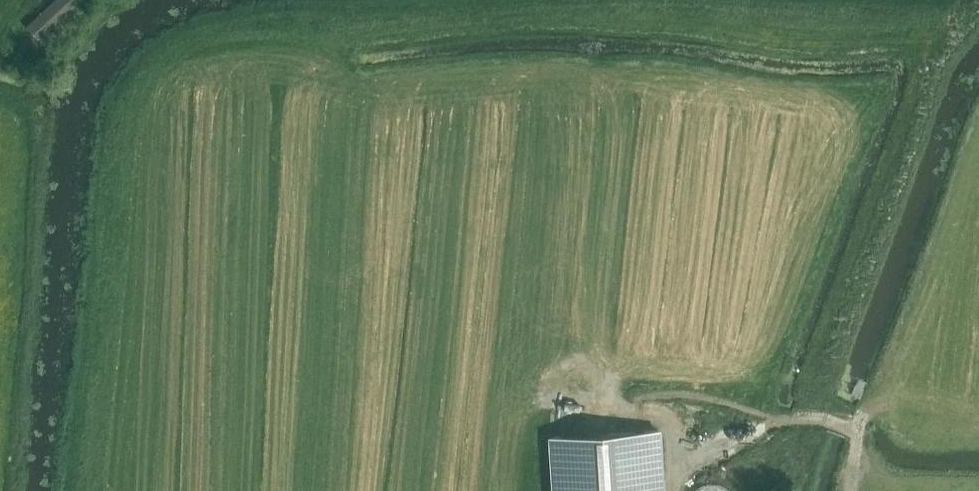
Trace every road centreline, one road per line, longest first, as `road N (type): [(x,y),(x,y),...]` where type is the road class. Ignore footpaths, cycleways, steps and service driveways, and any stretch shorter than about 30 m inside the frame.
road 1 (track): [(644,394),(689,392),(778,419),(854,427),(865,411),(903,399)]
road 2 (track): [(978,431),(931,429),(903,399),(928,319)]

